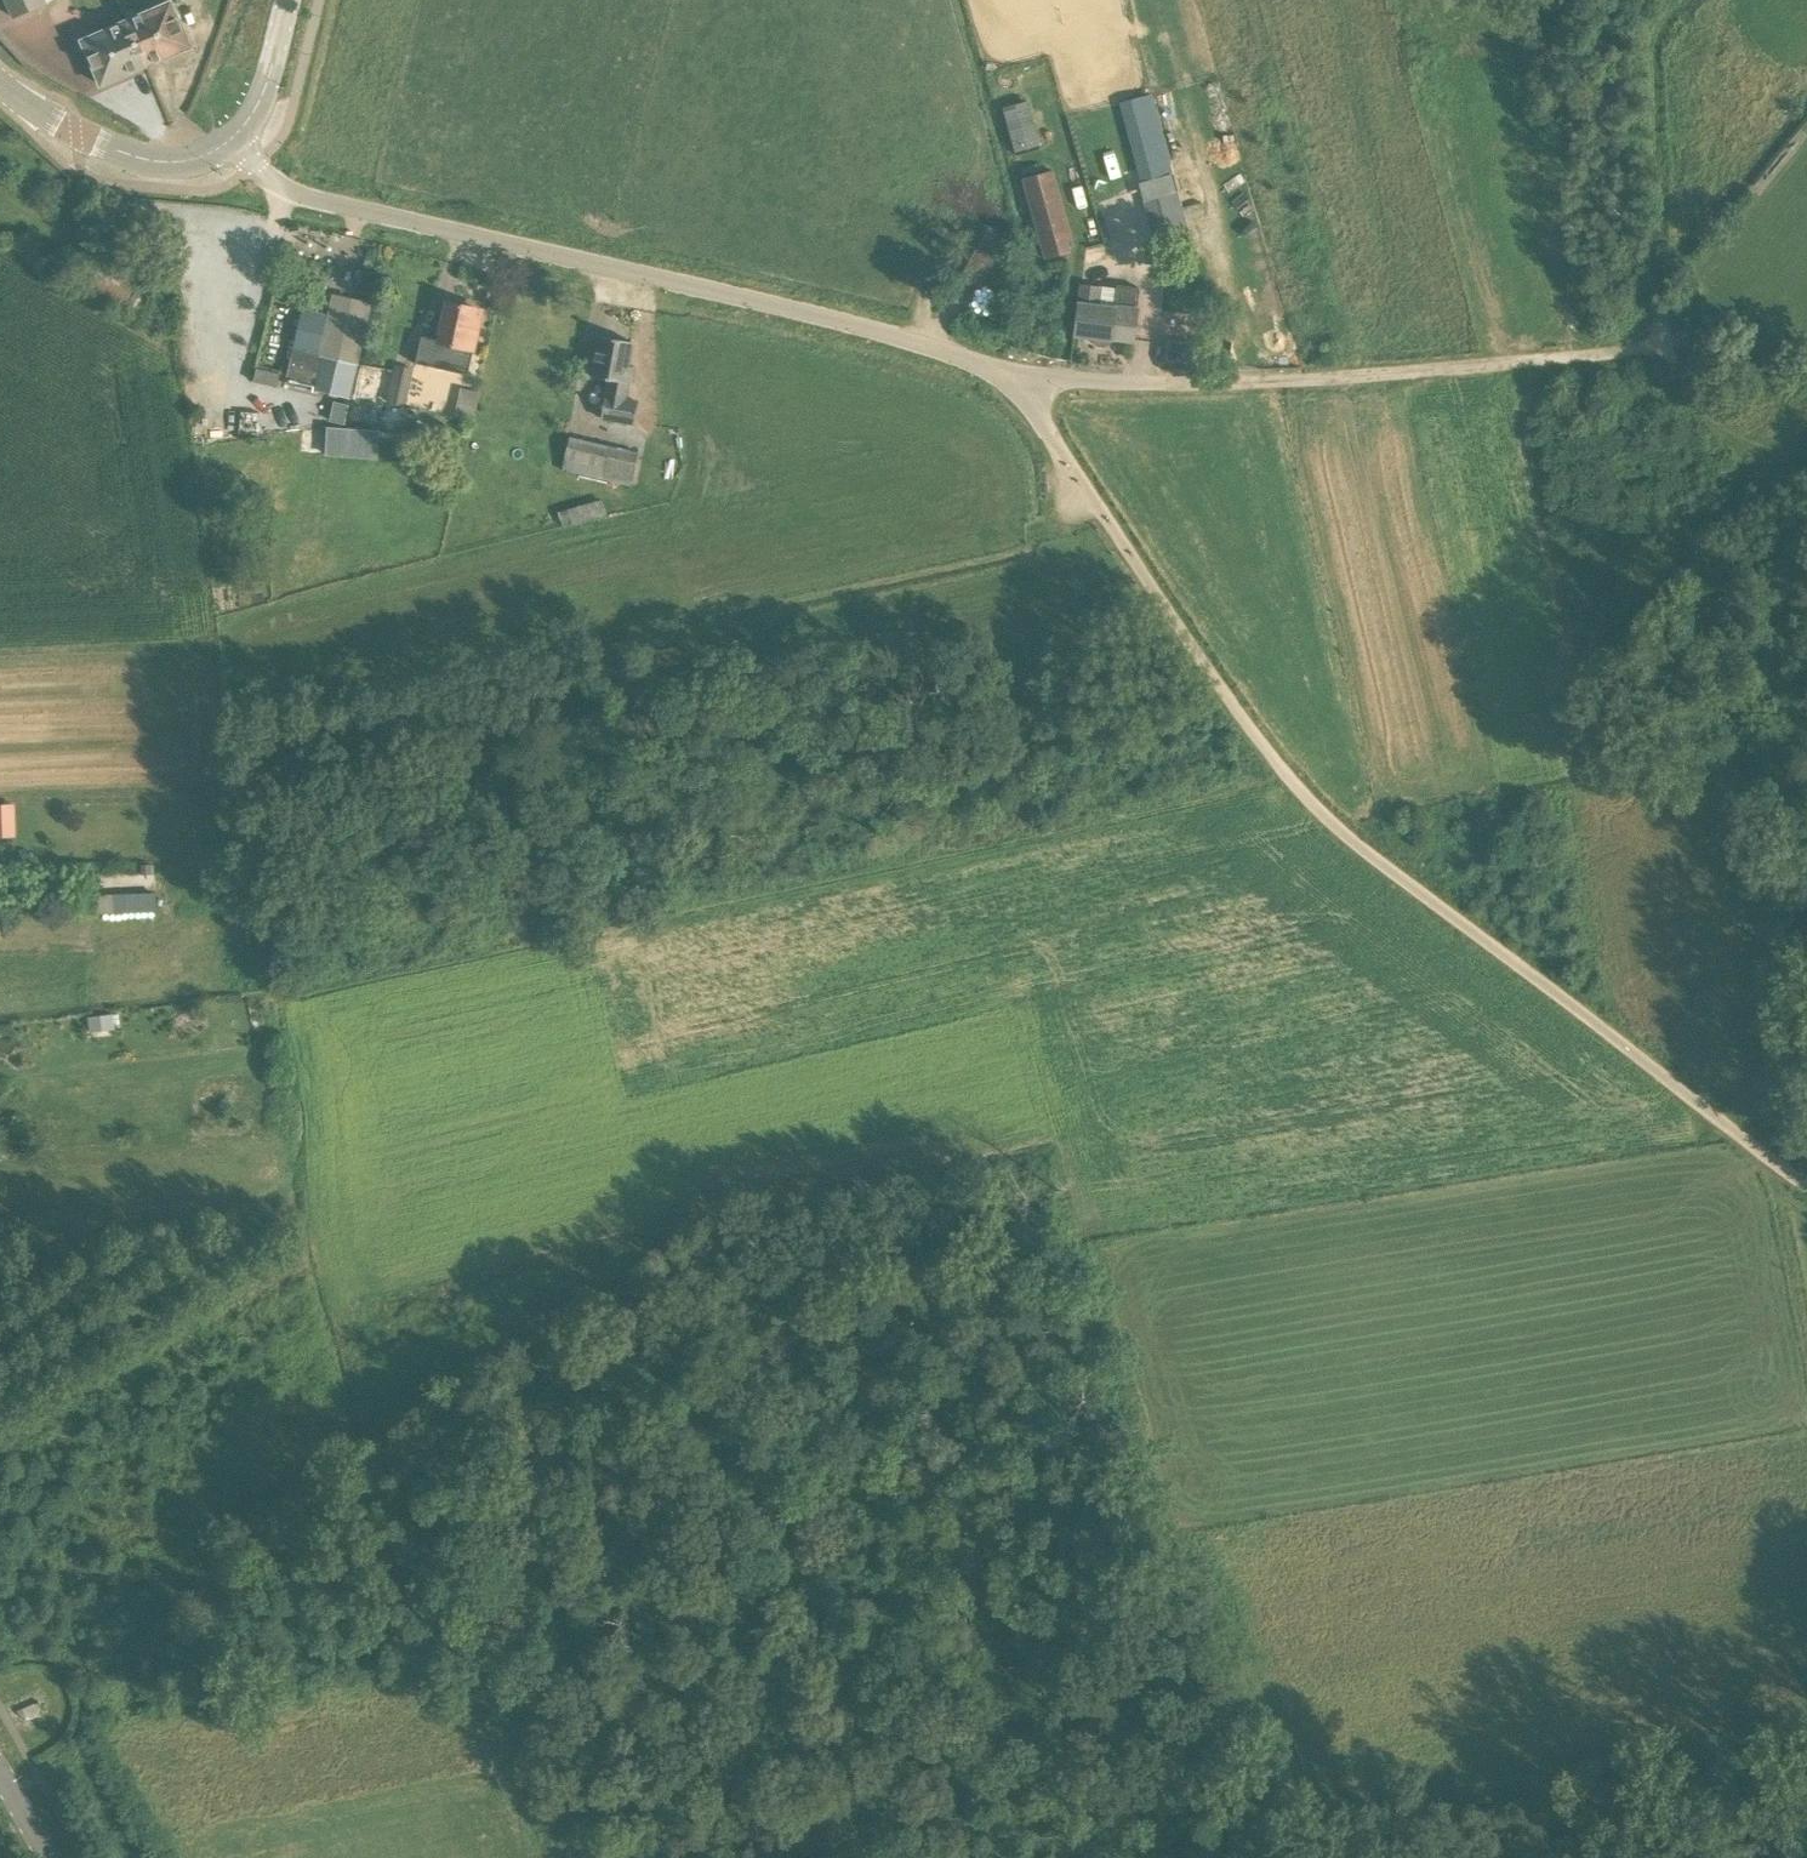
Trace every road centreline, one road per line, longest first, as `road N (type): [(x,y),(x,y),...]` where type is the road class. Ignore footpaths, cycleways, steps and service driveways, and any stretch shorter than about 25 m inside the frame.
road 1 (unclassified): [(1806,1185),(1372,856),(1303,793),(1259,741),(1034,409),(1026,378),(831,320),(304,197),(267,178),(230,141)]
road 2 (track): [(1026,378),(1214,386),(1658,354)]
road 3 (unclassified): [(230,141),(200,157),(150,161),(76,131),(0,84)]
road 4 (track): [(1658,354),(1738,450),(1806,476)]
road 5 (unclassified): [(230,141),(262,95),(288,0)]

